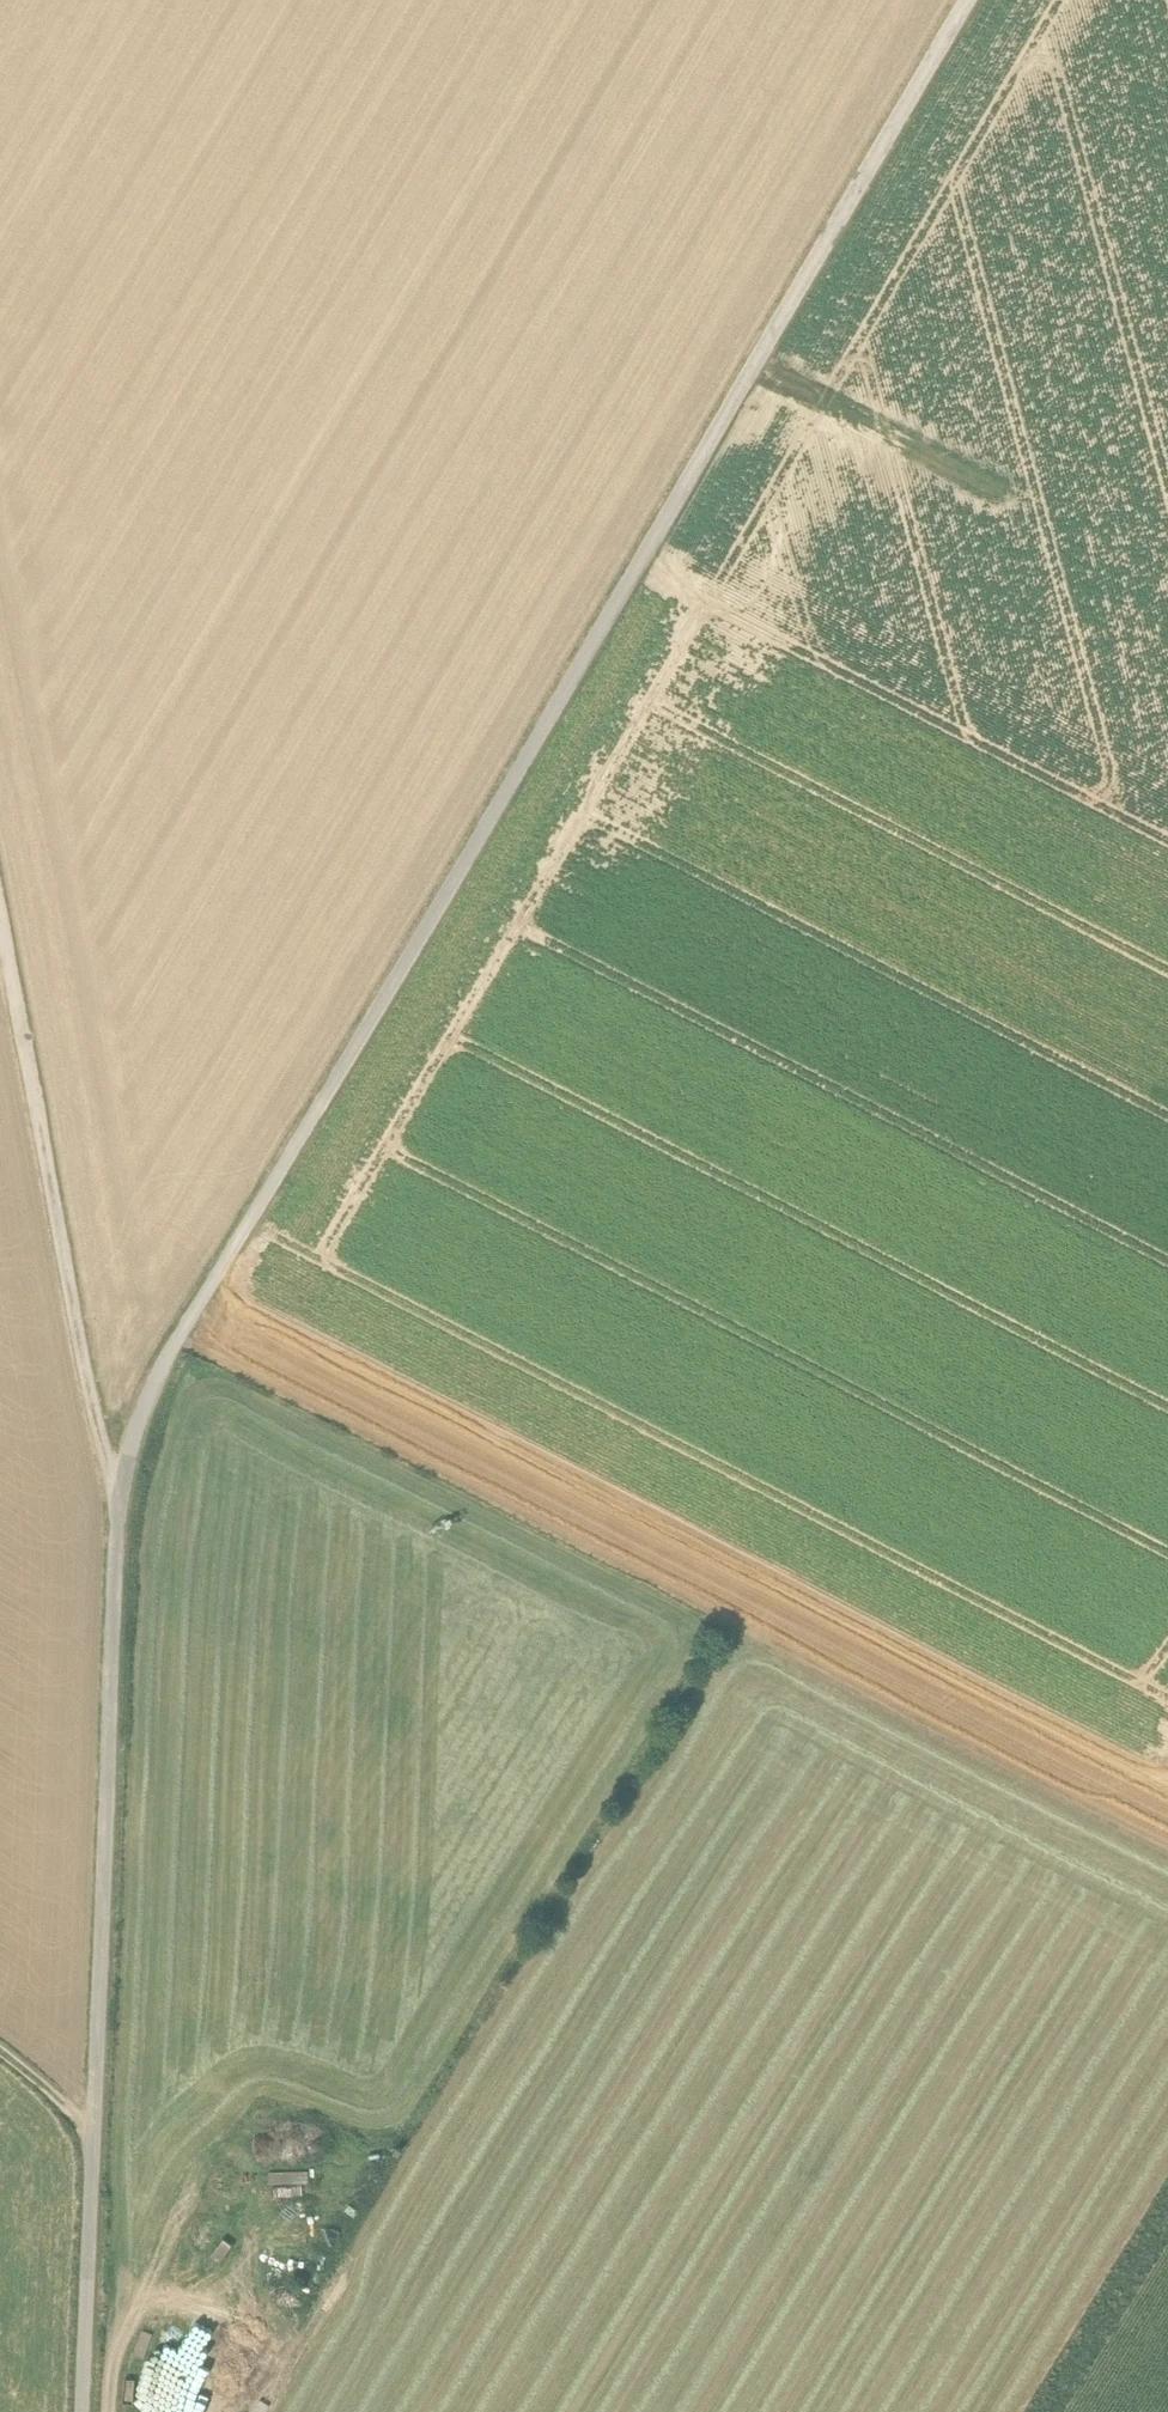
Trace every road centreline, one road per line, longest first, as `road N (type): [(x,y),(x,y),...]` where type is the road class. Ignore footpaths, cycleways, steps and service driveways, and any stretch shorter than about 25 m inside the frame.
road 1 (track): [(122,1492),(103,1450),(0,921)]
road 2 (track): [(97,2145),(0,2049)]

